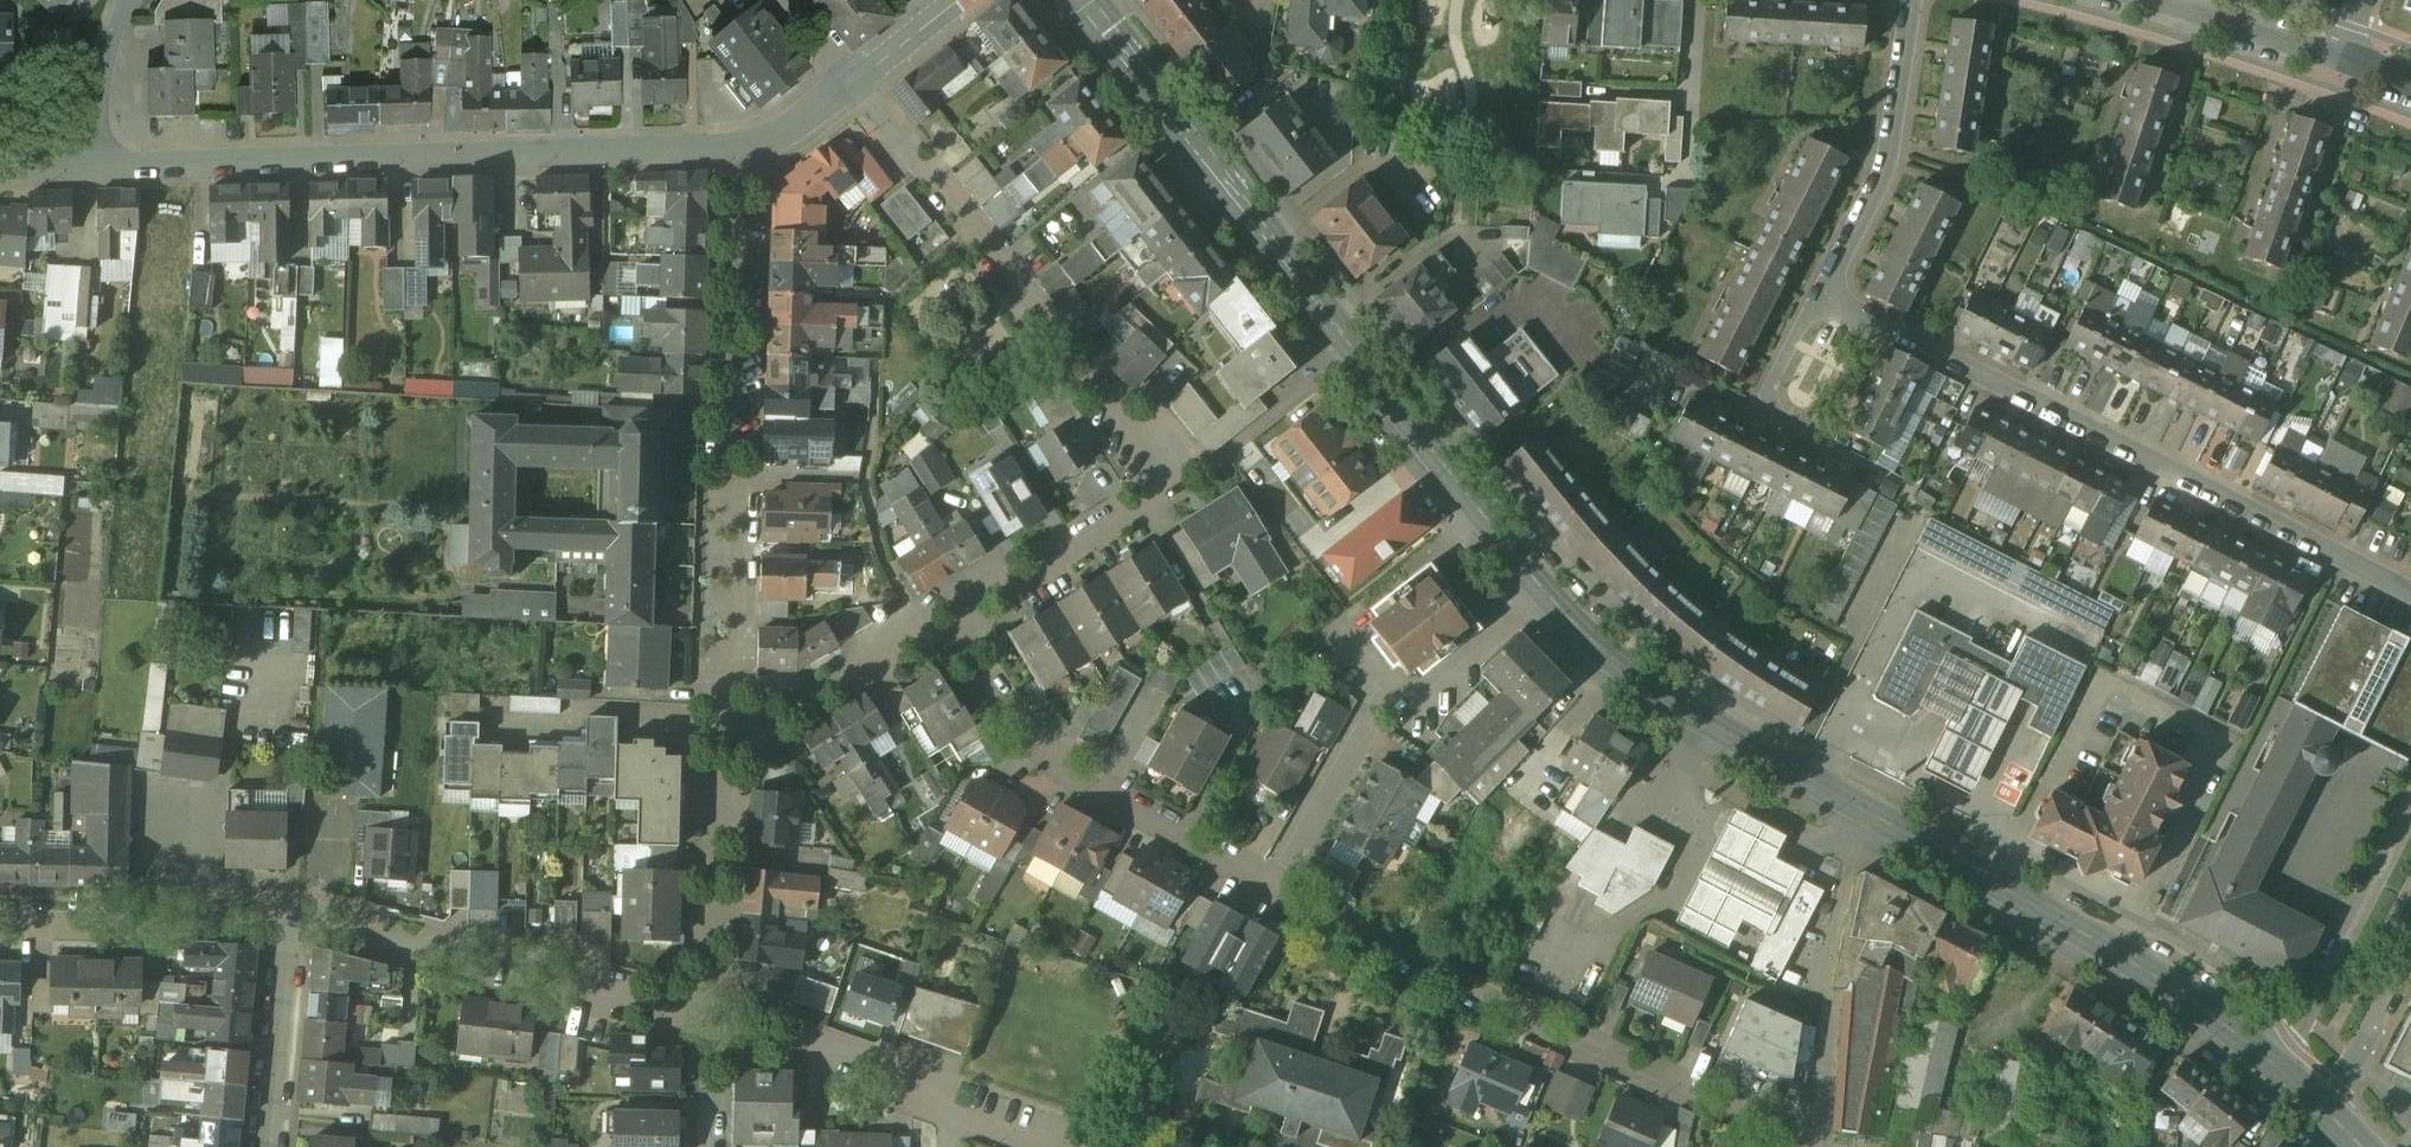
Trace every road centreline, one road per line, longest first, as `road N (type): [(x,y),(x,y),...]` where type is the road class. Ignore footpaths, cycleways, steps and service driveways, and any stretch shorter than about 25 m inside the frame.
road 1 (secondary): [(1085,0),(1544,590),(1648,685),(1876,816)]
road 2 (residential): [(1811,1144),(1430,973),(1084,779),(1011,721),(948,622)]
road 3 (residential): [(856,81),(1061,350),(1184,475),(948,622)]
road 4 (residential): [(100,168),(751,152)]
road 5 (residential): [(724,758),(751,152)]
road 6 (residential): [(1876,321),(2410,591)]
road 7 (secondary): [(1876,816),(2089,931),(2281,1070)]
road 8 (residential): [(290,913),(692,1015)]
road 9 (residential): [(733,1027),(1085,1146)]
road 10 (residential): [(1811,1144),(1824,977),(1849,867),(1876,816)]
road 11 (residential): [(1911,0),(1889,157),(1821,295)]
road 12 (residential): [(1821,295),(1764,402),(1818,429),(1876,321)]
road 13 (residential): [(0,909),(290,913)]
road 14 (residential): [(2410,822),(2281,1070)]
road 15 (residential): [(948,622),(724,758)]
road 16 (residential): [(713,1002),(724,758)]
road 17 (residential): [(266,1146),(290,913)]
road 18 (residential): [(2328,1112),(2410,956)]
road 19 (tertiary): [(2176,0),(2341,58)]
road 20 (residential): [(126,0),(101,85),(100,168)]
road 21 (residential): [(856,81),(957,0)]
road 22 (residential): [(751,152),(856,81)]

